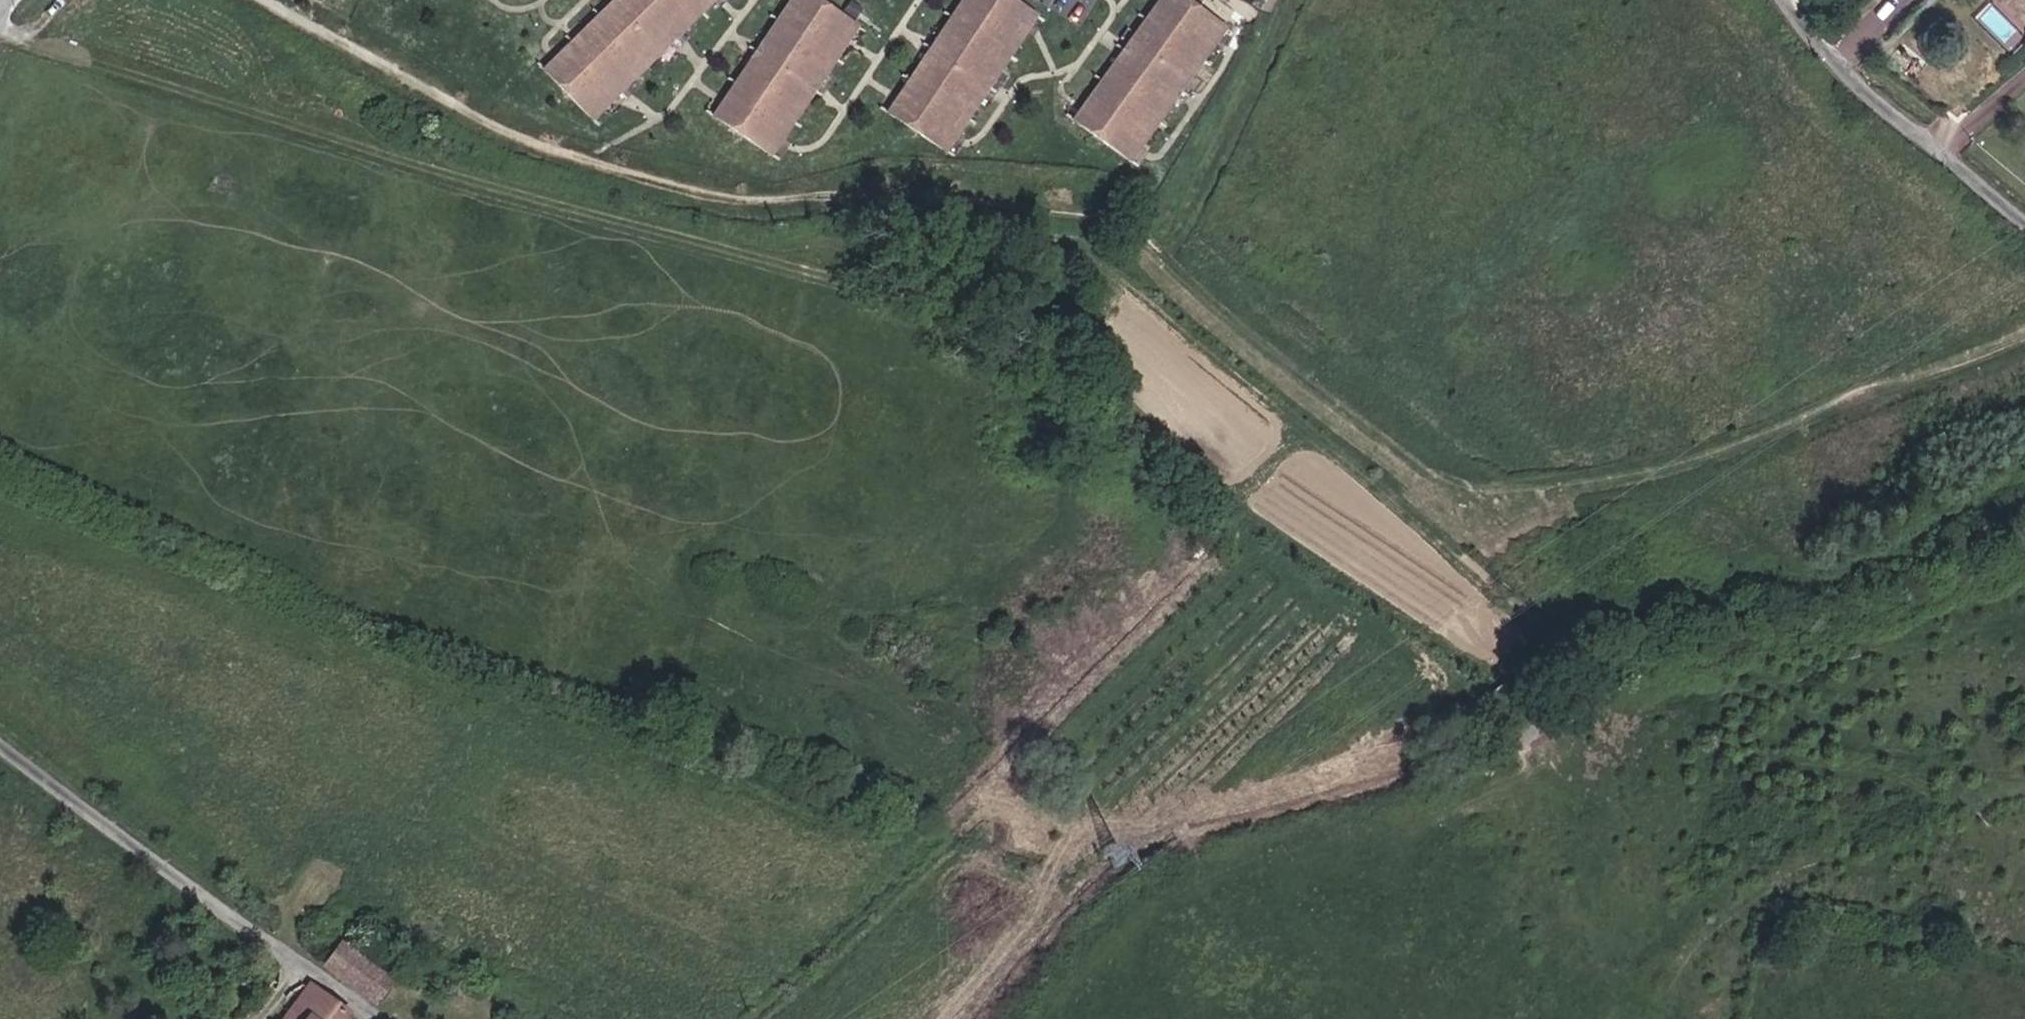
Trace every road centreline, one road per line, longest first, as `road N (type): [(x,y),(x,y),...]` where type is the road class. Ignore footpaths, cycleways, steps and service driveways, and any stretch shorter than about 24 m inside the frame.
road 1 (unclassified): [(0,740),(374,1018)]
road 2 (residential): [(1788,0),(1808,31),(2024,213)]

